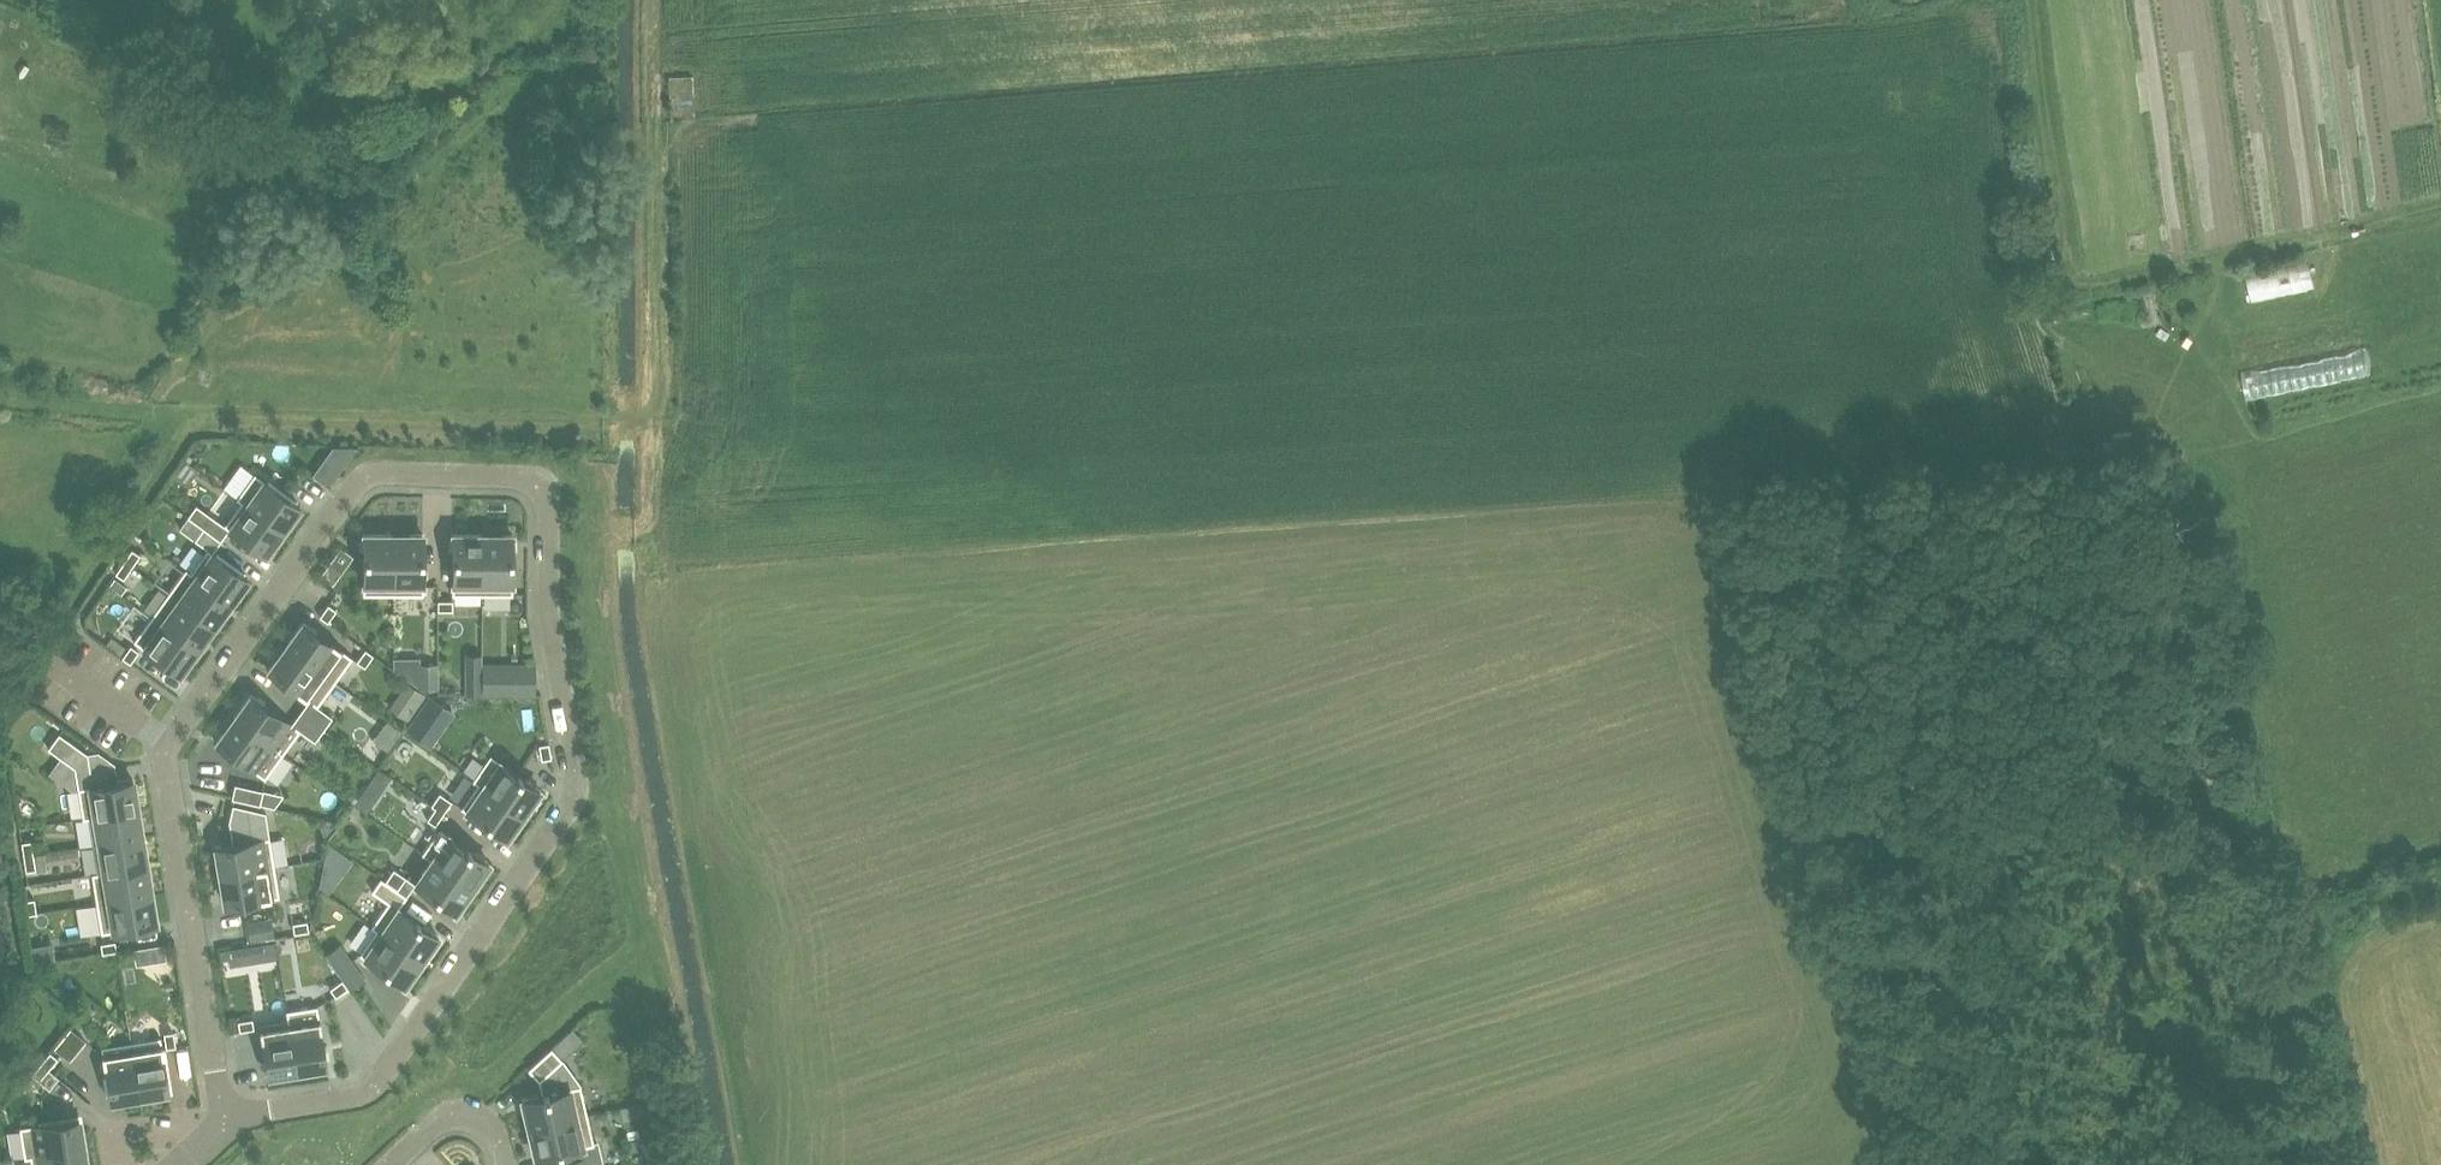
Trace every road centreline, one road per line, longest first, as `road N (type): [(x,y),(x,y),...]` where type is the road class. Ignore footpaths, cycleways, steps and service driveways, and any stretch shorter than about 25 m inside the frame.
road 1 (residential): [(224,1120),(164,764),(170,745),(342,498),(368,476),(529,480),(547,500),(552,638),(578,797),(394,1063),(351,1097)]
road 2 (residential): [(390,1164),(426,1132),(464,1117),(495,1131),(506,1164)]
road 3 (residential): [(351,1097),(224,1120)]

